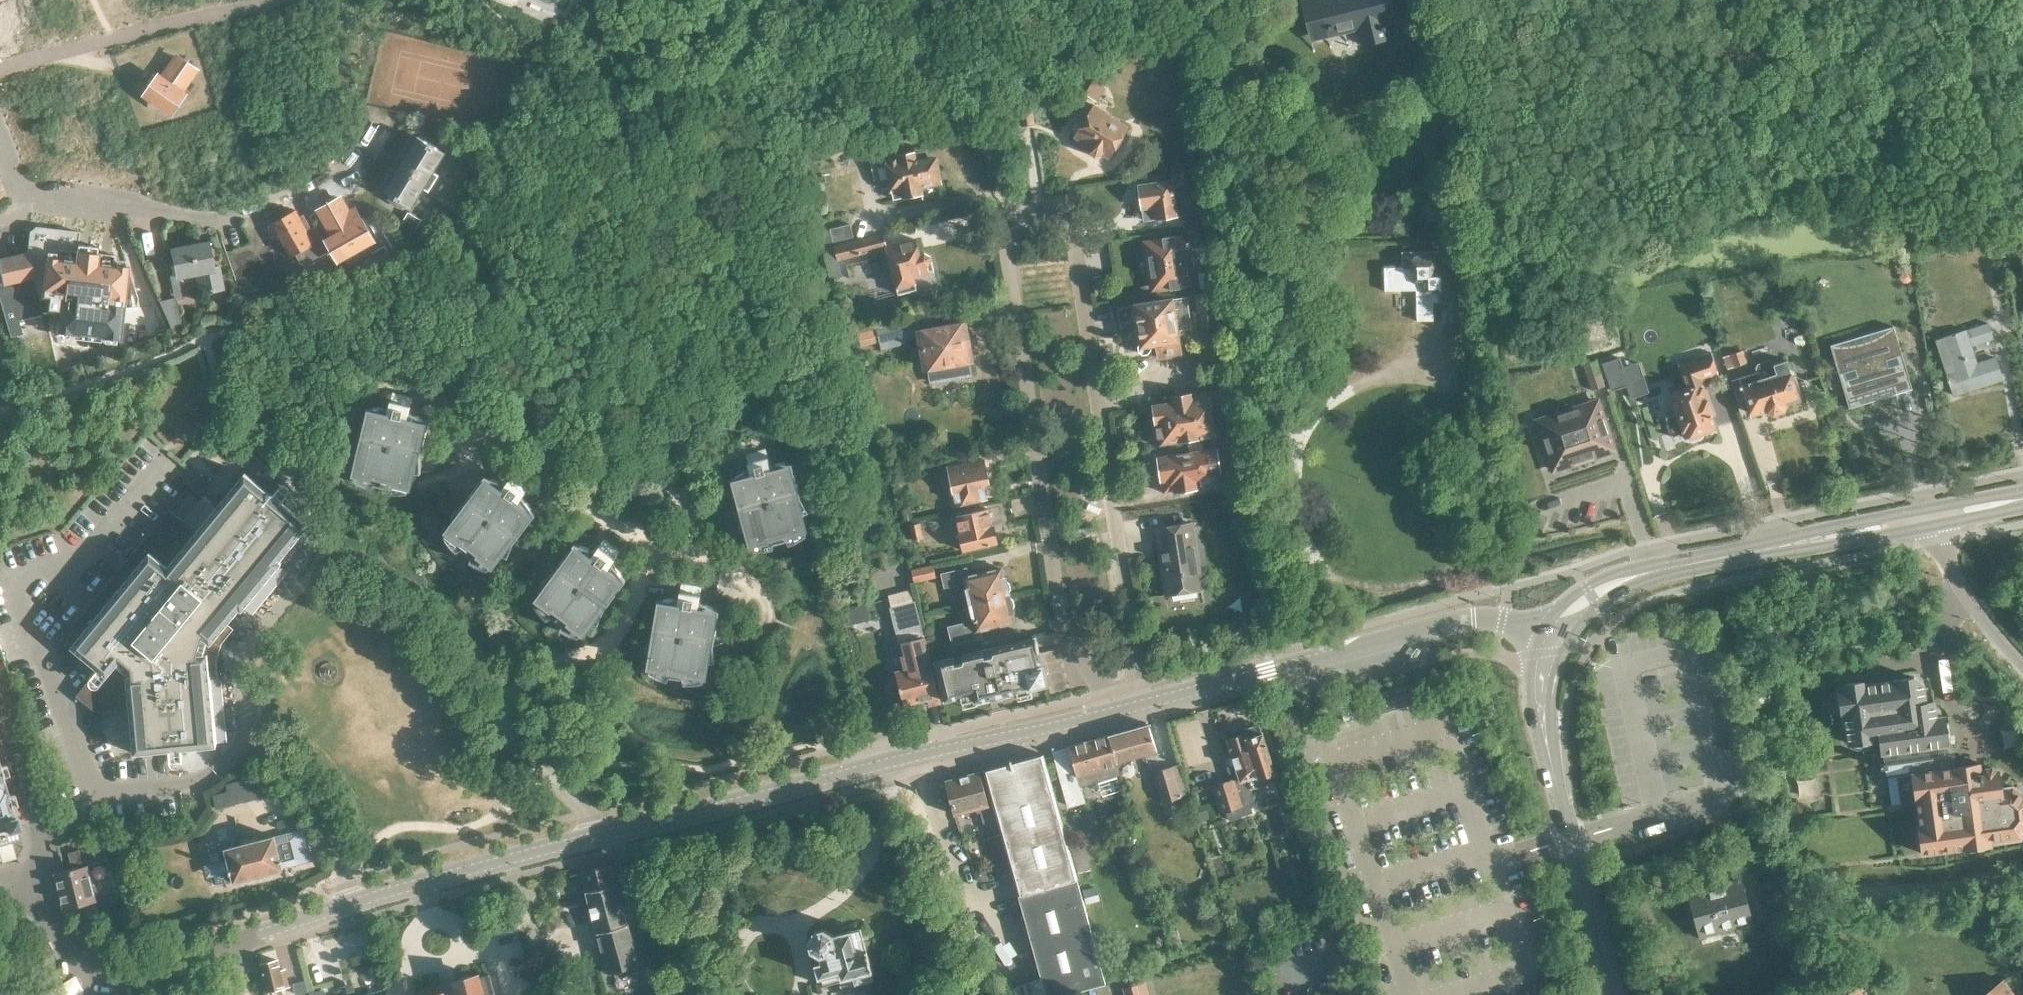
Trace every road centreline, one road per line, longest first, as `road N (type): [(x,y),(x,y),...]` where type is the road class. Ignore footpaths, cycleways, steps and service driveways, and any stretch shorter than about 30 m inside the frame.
road 1 (residential): [(1142,704),(1134,599),(1080,237),(1061,202),(1035,201),(1018,208),(1013,220),(1065,638),(1104,714)]
road 2 (unclassified): [(593,838),(584,813),(403,605),(364,586),(315,588),(258,630),(241,668),(244,708),(313,792),(355,902)]
road 3 (secondary): [(593,838),(1104,714)]
road 4 (residential): [(0,144),(17,179),(33,190),(219,222),(306,196),(357,156),(381,117)]
road 5 (secondary): [(1142,704),(1474,618),(1552,636)]
road 6 (secondary): [(1552,636),(1591,596),(1640,575),(1930,517)]
road 7 (secondary): [(1552,636),(1542,680),(1544,724),(1613,994)]
road 8 (secondary): [(95,994),(355,902)]
road 9 (secondary): [(355,902),(593,838)]
road 10 (residential): [(27,889),(41,866),(37,830),(0,710)]
road 11 (residential): [(2022,664),(1963,589),(1930,517)]
road 12 (residential): [(95,994),(27,889)]

